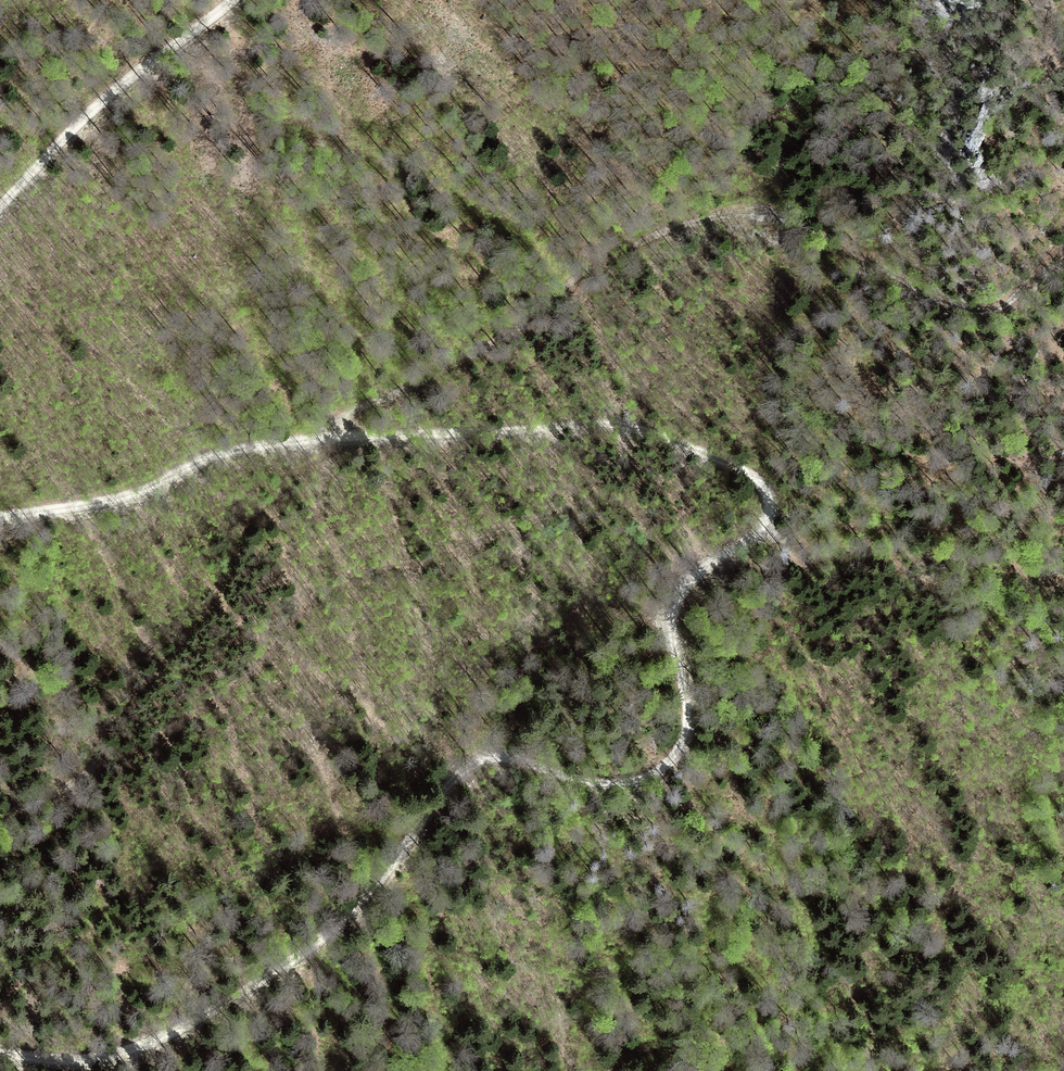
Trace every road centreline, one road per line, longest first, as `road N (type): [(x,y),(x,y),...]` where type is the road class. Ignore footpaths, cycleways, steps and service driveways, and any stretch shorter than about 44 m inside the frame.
road 1 (unclassified): [(0,1057),(40,1063),(120,1056),(243,995),(307,955),(349,916),(453,783),(486,761),(515,760),(604,782),(654,773),(677,752),(688,718),(675,601),(693,577),(759,530),(768,506),(763,487),(741,470),(638,429),(597,424),(274,444),(224,452),(102,503),(0,519)]
road 2 (track): [(324,438),(343,416),(508,335),(604,262),(687,223),(734,216),(795,226),(939,301),(984,311),(1021,293),(1063,249)]
road 3 (track): [(92,759),(156,740),(248,678),(324,594),(592,497),(615,499),(640,518),(659,593),(672,608)]
road 4 (track): [(693,577),(954,555),(1063,583)]
road 5 (unclassified): [(0,203),(104,101),(239,0)]
road 6 (track): [(92,759),(71,707),(0,645)]

